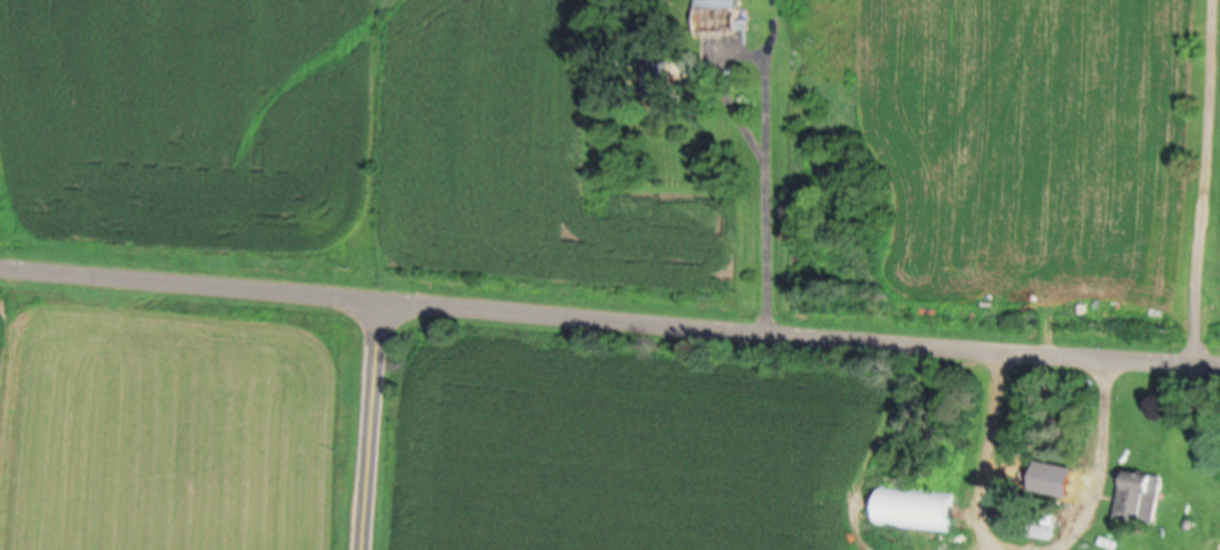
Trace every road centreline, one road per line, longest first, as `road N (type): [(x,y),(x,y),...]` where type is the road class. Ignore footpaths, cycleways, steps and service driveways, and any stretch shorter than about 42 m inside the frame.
road 1 (residential): [(0,271),(1219,357)]
road 2 (residential): [(363,549),(380,293)]

